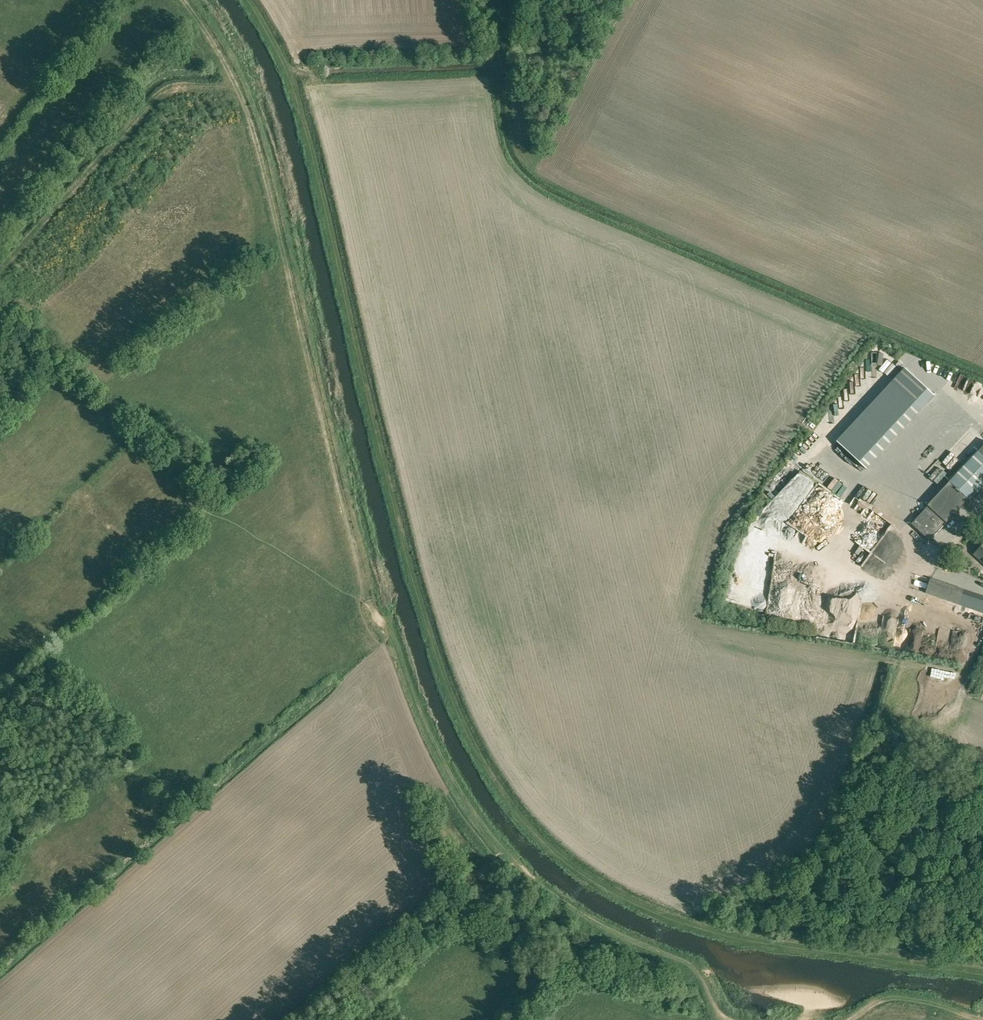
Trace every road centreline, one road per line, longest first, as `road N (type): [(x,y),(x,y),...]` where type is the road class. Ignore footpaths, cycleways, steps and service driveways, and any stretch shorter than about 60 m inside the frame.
road 1 (track): [(241,0),(295,94),(313,150),(402,524),(446,673),(474,739),(525,819),(591,877),(710,928),(982,970)]
road 2 (track): [(188,0),(219,42),(266,152),(381,631)]
road 3 (track): [(242,89),(160,94),(0,268)]
road 4 (track): [(735,1019),(724,1016),(692,964),(575,909),(505,852)]
road 5 (track): [(505,852),(449,768),(399,645)]
road 6 (track): [(982,1019),(895,997),(850,1019)]

